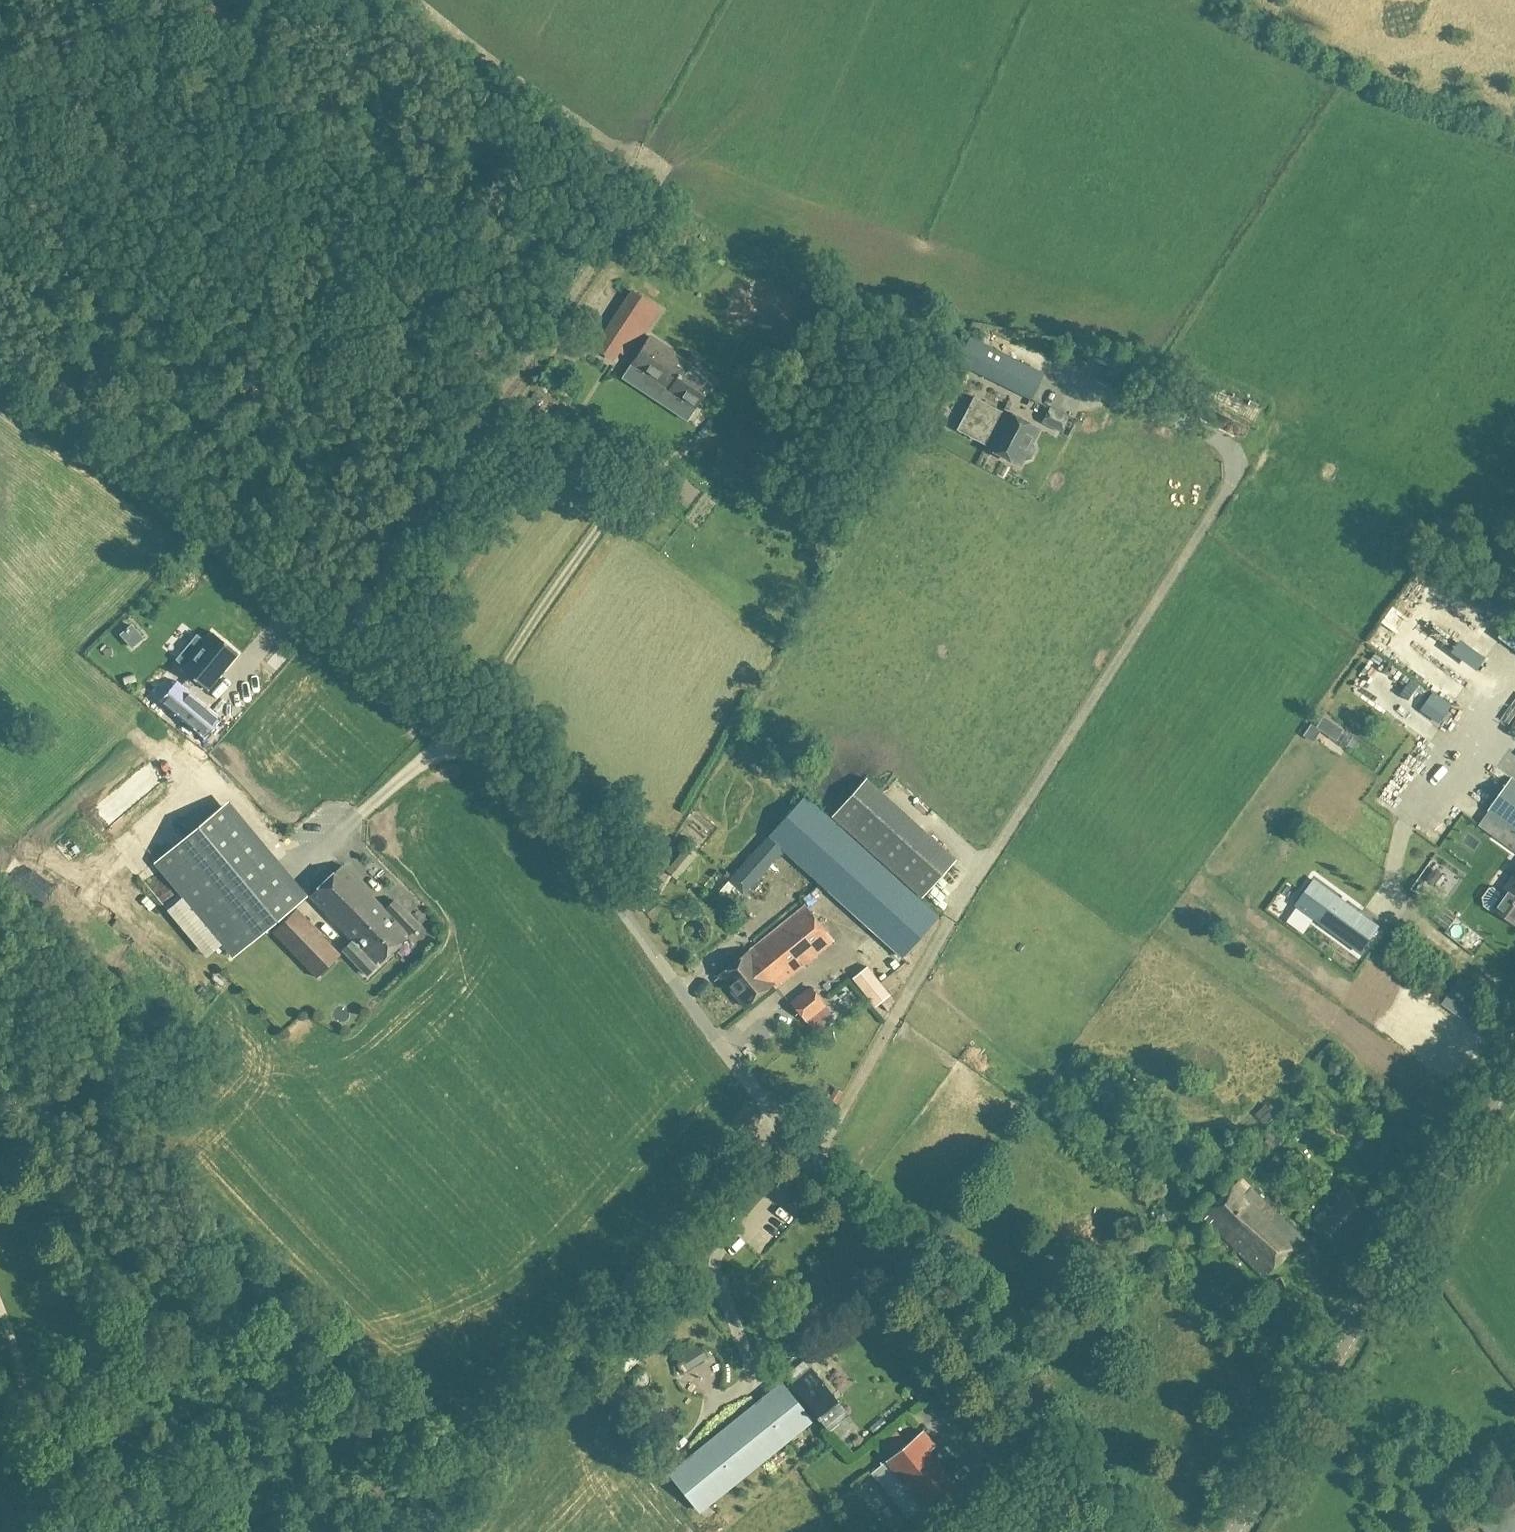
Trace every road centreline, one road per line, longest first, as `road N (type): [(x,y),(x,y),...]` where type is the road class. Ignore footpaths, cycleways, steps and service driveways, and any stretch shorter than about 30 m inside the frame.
road 1 (unclassified): [(1103,1531),(547,818),(462,735),(203,523)]
road 2 (tertiary): [(1233,1531),(1514,1090)]

